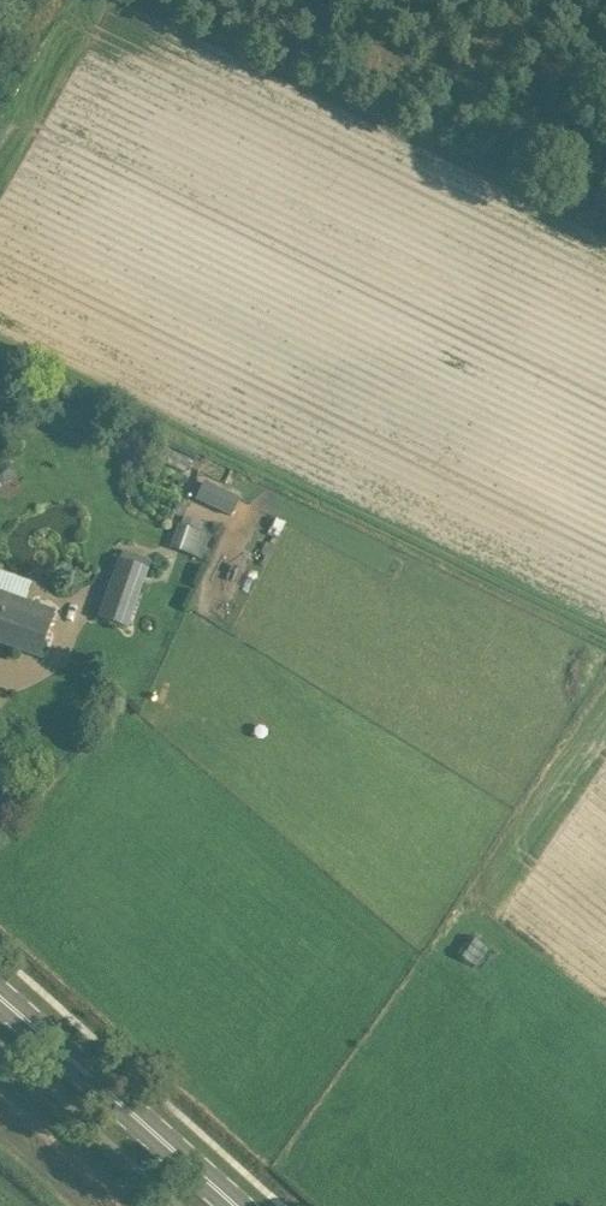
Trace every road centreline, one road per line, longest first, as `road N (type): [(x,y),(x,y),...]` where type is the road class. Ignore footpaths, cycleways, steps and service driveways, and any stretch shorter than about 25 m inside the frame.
road 1 (primary): [(237,1205),(0,996)]

